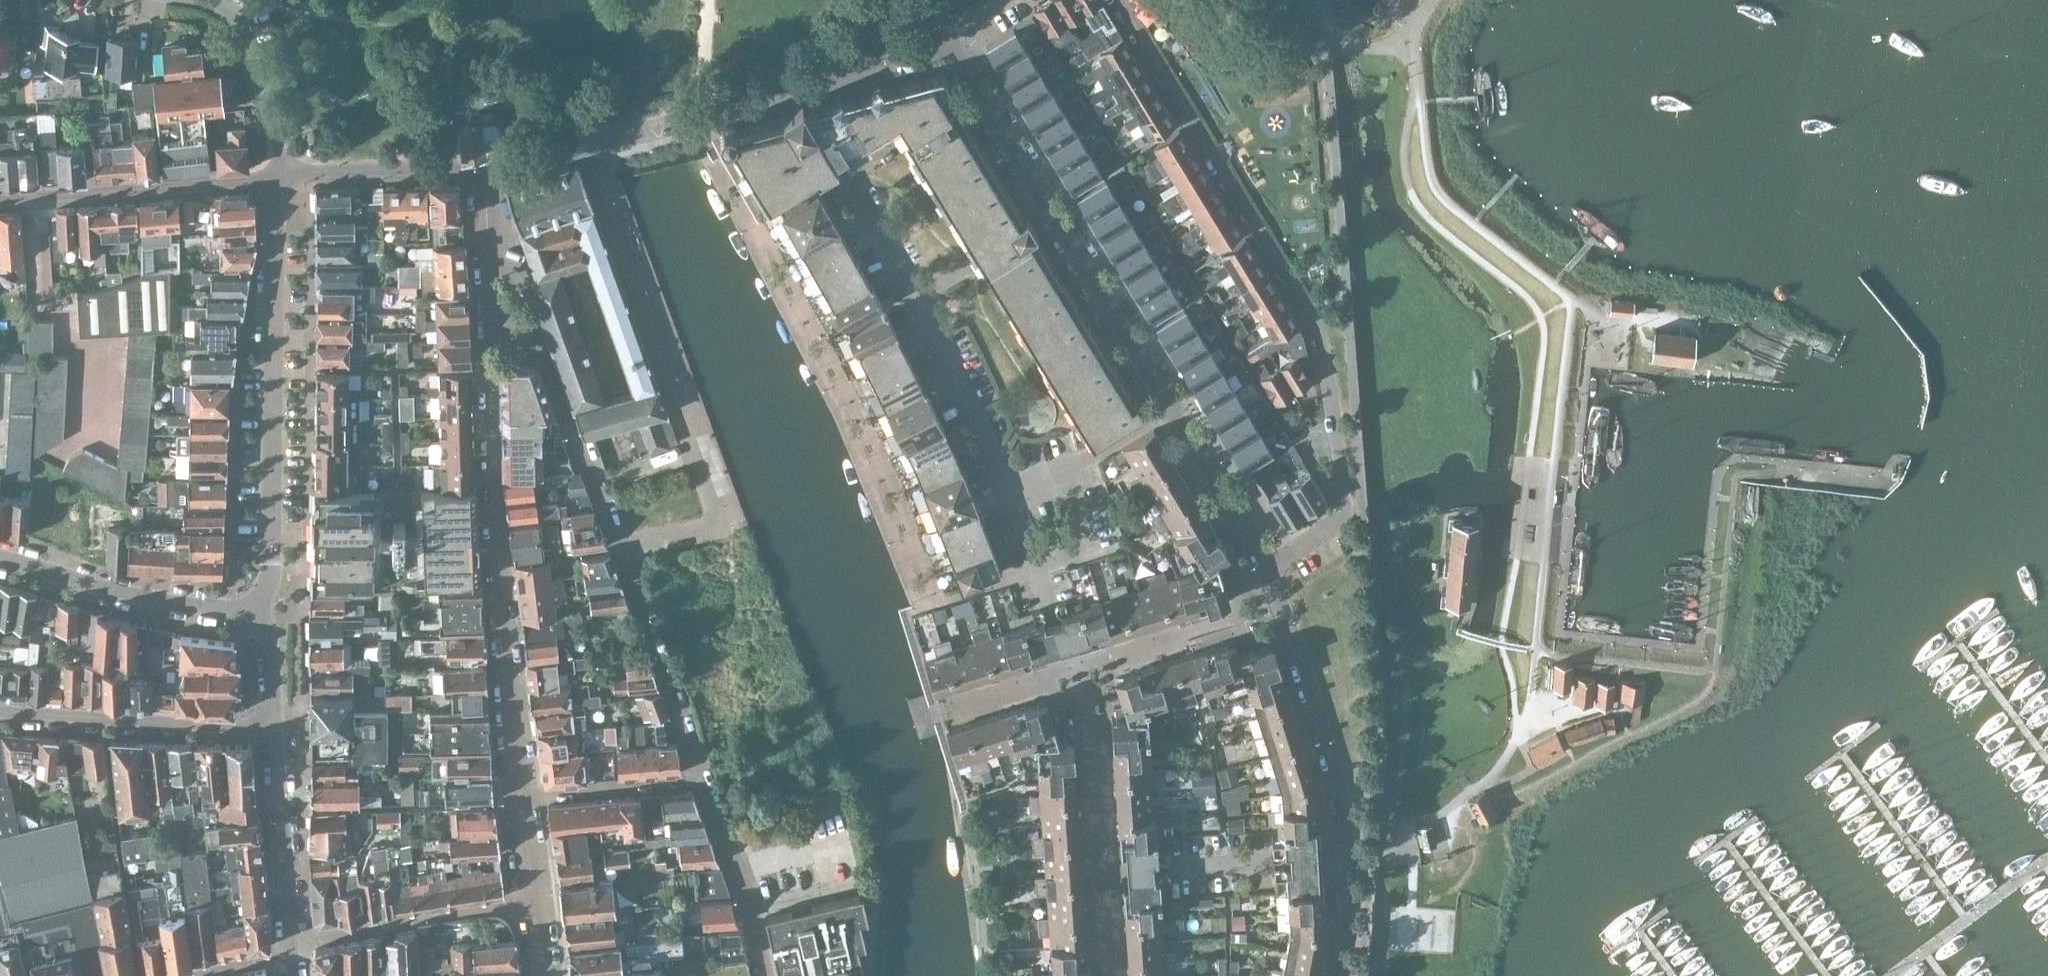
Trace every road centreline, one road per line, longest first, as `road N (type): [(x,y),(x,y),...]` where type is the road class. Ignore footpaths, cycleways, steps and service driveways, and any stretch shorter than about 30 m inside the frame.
road 1 (residential): [(1119,0),(1316,329),(1345,512),(1266,571)]
road 2 (residential): [(946,37),(1266,571)]
road 3 (residential): [(518,804),(497,577),(485,305)]
road 4 (residential): [(620,543),(710,528),(715,509),(590,147)]
road 5 (residential): [(259,612),(269,580),(280,177)]
road 6 (residential): [(1281,611),(1348,826),(1349,911),(1337,975)]
road 7 (residential): [(590,147),(946,37)]
road 8 (residential): [(620,543),(532,326),(485,305)]
road 9 (residential): [(0,199),(280,177)]
road 10 (residential): [(0,711),(274,726)]
road 11 (residential): [(259,612),(138,594),(0,557)]
road 12 (residential): [(296,975),(274,726)]
road 13 (residential): [(704,777),(620,543)]
road 14 (residential): [(765,975),(704,777)]
road 15 (residential): [(280,177),(485,166)]
road 16 (residential): [(1087,672),(1229,620),(1281,611)]
road 17 (residential): [(1102,872),(1087,672)]
road 18 (residential): [(280,177),(272,123),(228,2),(213,0)]
road 19 (residential): [(518,804),(704,777)]
road 20 (residential): [(539,975),(518,804)]
road 21 (residential): [(937,715),(1072,676)]
road 22 (residential): [(485,305),(485,166)]

